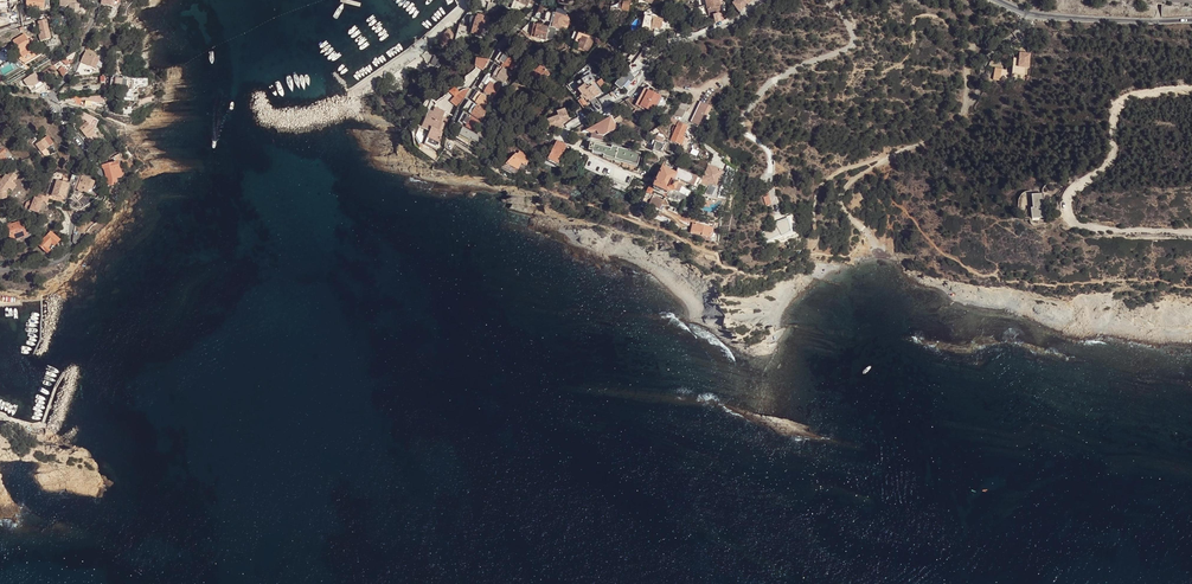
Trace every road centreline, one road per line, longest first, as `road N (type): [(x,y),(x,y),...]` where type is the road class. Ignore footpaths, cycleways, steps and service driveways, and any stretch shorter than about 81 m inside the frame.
road 1 (residential): [(0,268),(62,257),(74,219),(99,190),(96,164),(51,96),(81,57),(95,0)]
road 2 (track): [(1191,88),(1121,103),(1110,162),(1071,191),(1065,206),(1070,223),(1091,227),(1191,230)]
road 3 (track): [(1014,35),(987,60),(976,96),(957,120),(845,190),(845,212),(879,251)]
road 4 (residential): [(510,180),(449,135),(498,51),(539,0)]
road 5 (residential): [(649,182),(563,136),(629,94),(642,76)]
road 6 (unclassified): [(1029,12),(1191,19)]
road 7 (residential): [(642,76),(670,46),(762,0)]

